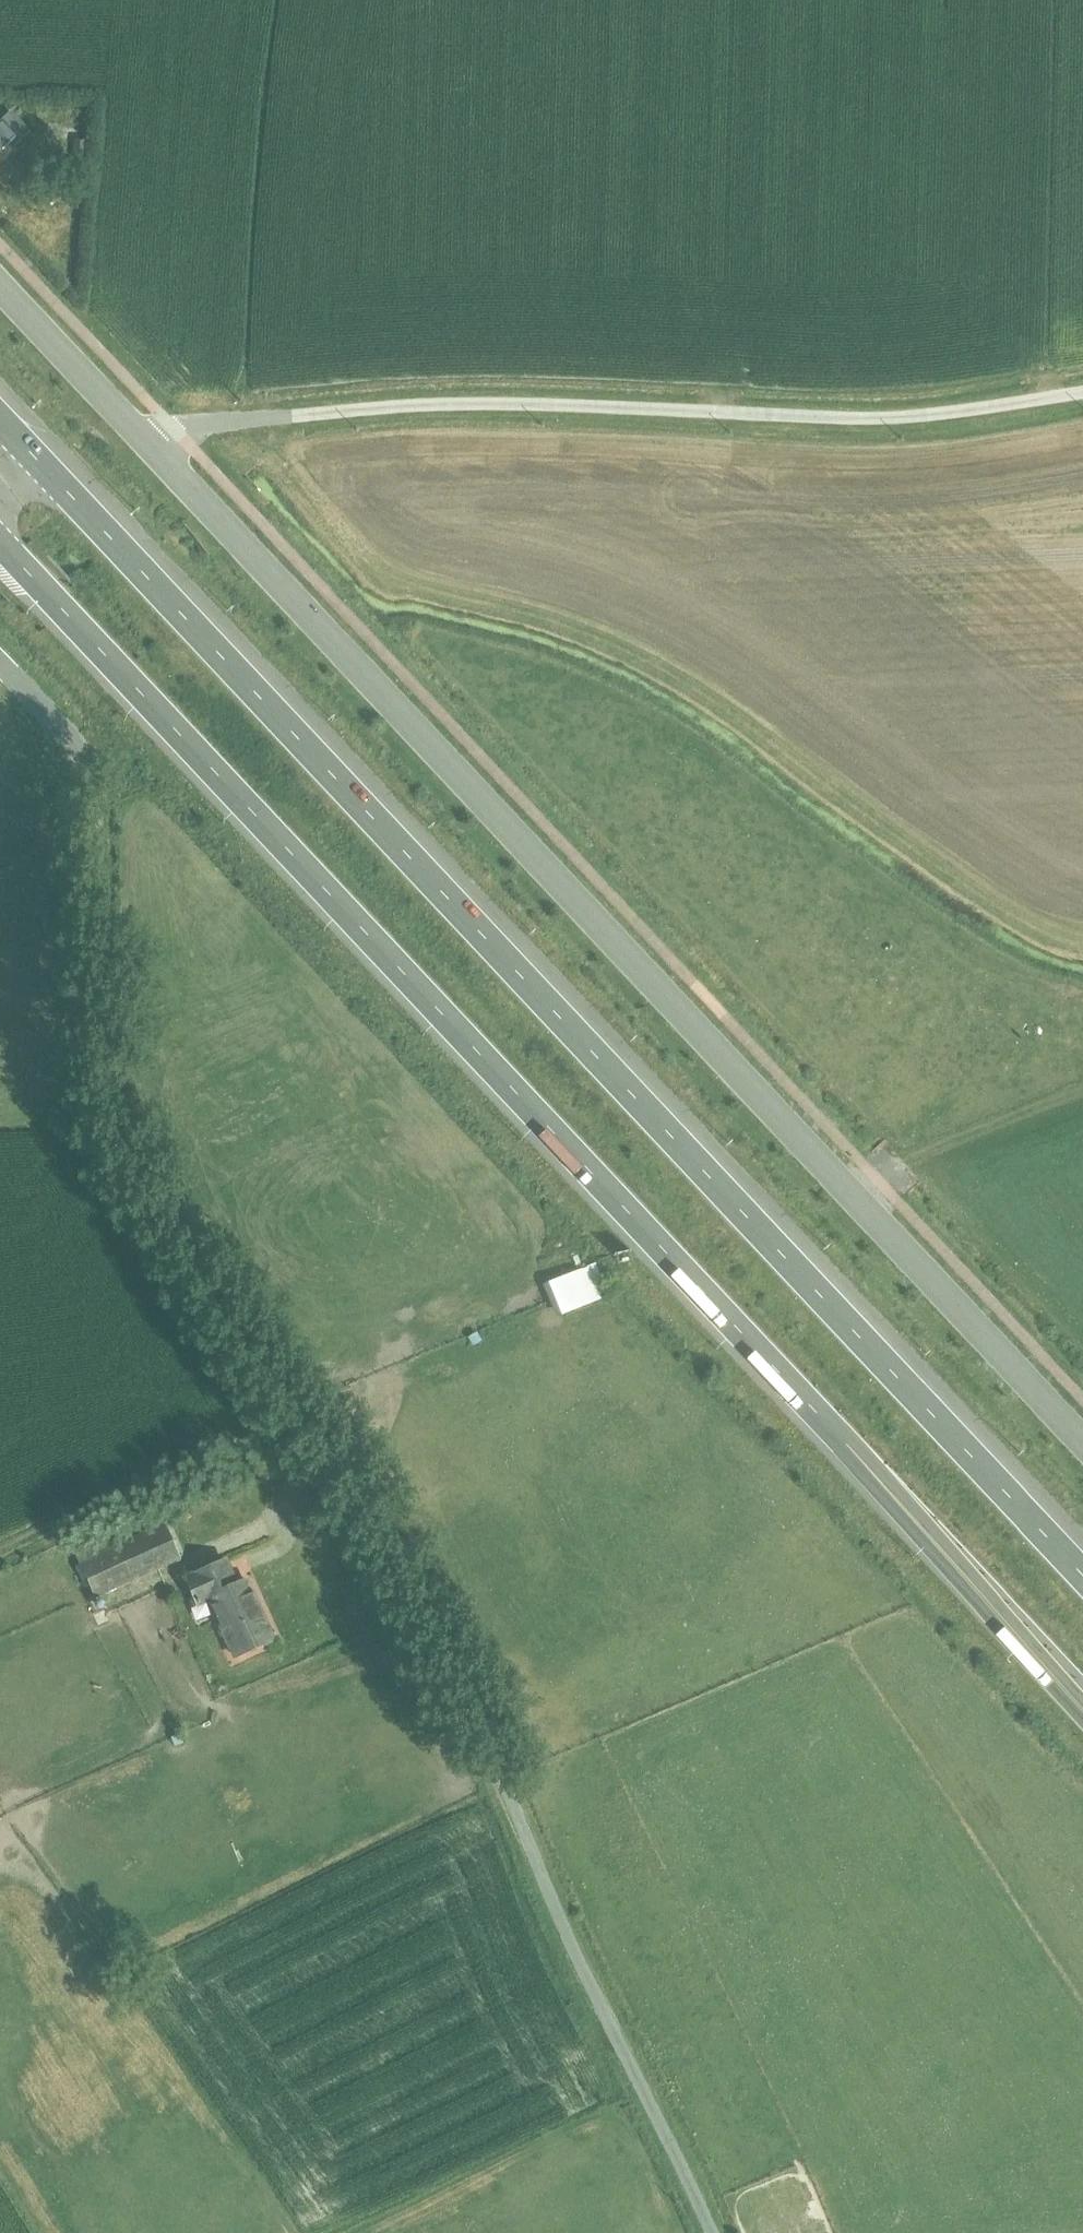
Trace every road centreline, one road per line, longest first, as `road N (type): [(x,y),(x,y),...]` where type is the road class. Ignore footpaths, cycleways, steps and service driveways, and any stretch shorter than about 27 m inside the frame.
road 1 (unclassified): [(0,659),(66,730),(94,781),(107,1090),(133,1173),(412,1589),(565,1930),(714,2232)]
road 2 (trunk): [(0,541),(1082,1693)]
road 3 (trunk): [(1082,1575),(49,468)]
road 4 (unclassified): [(1082,1447),(156,450)]
road 5 (unclassified): [(1082,392),(858,417),(598,404),(394,406),(202,423),(156,450)]
road 6 (unclassified): [(156,450),(0,285)]

